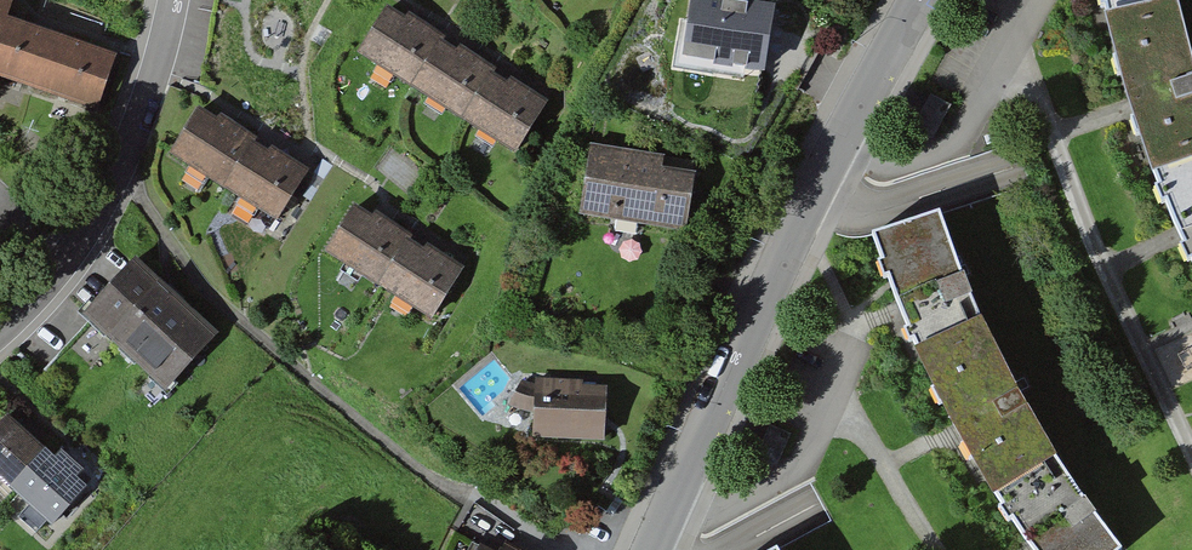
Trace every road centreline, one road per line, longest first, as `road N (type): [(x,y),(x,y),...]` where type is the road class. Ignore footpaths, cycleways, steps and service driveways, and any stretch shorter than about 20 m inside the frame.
road 1 (residential): [(922,0),(816,192),(652,549)]
road 2 (residential): [(0,328),(68,254),(115,177),(171,0)]

